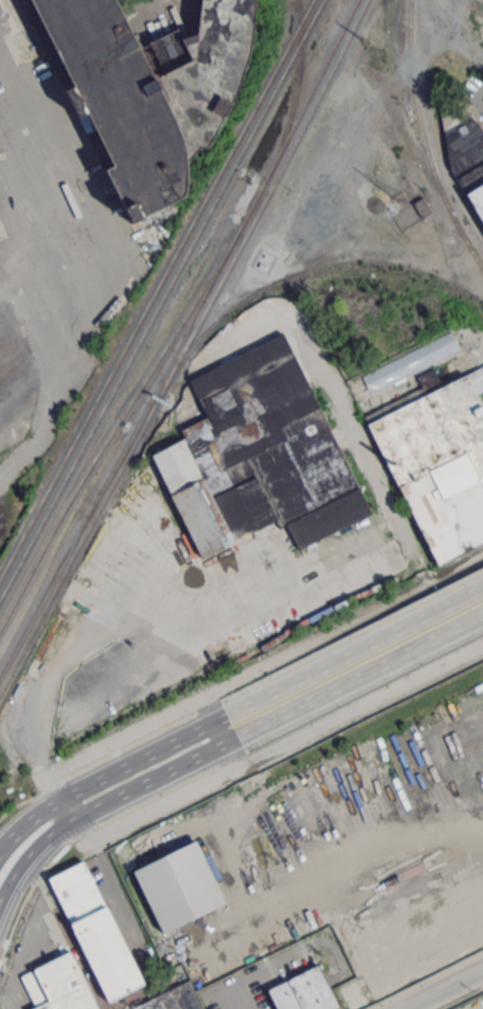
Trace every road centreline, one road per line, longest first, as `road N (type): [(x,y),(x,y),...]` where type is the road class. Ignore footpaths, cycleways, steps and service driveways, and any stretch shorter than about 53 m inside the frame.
road 1 (secondary): [(0,913),(30,859),(93,807),(482,616)]
road 2 (secondary): [(482,589),(62,800),(0,852)]
road 3 (residential): [(292,311),(426,587)]

